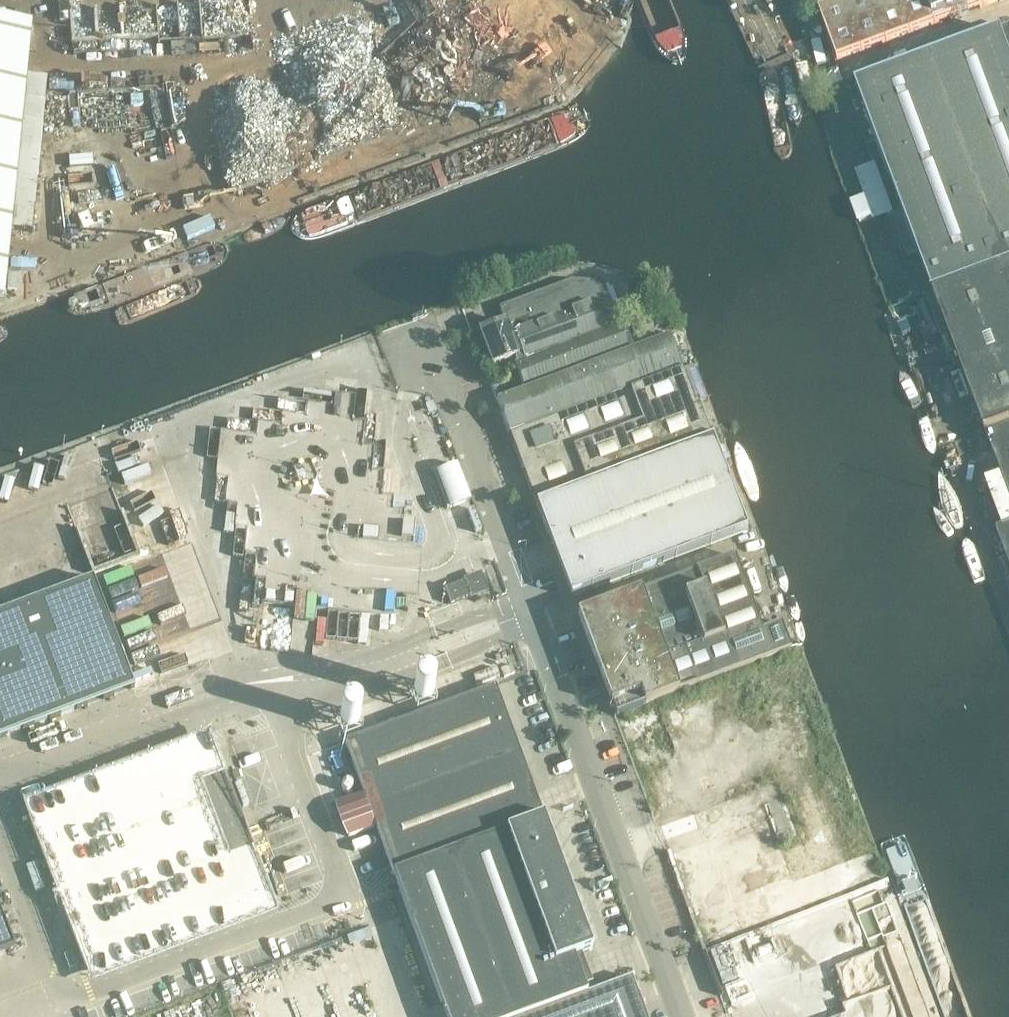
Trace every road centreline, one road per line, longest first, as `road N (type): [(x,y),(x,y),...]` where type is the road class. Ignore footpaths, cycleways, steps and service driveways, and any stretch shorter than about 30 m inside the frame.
road 1 (unclassified): [(692,1016),(425,323)]

